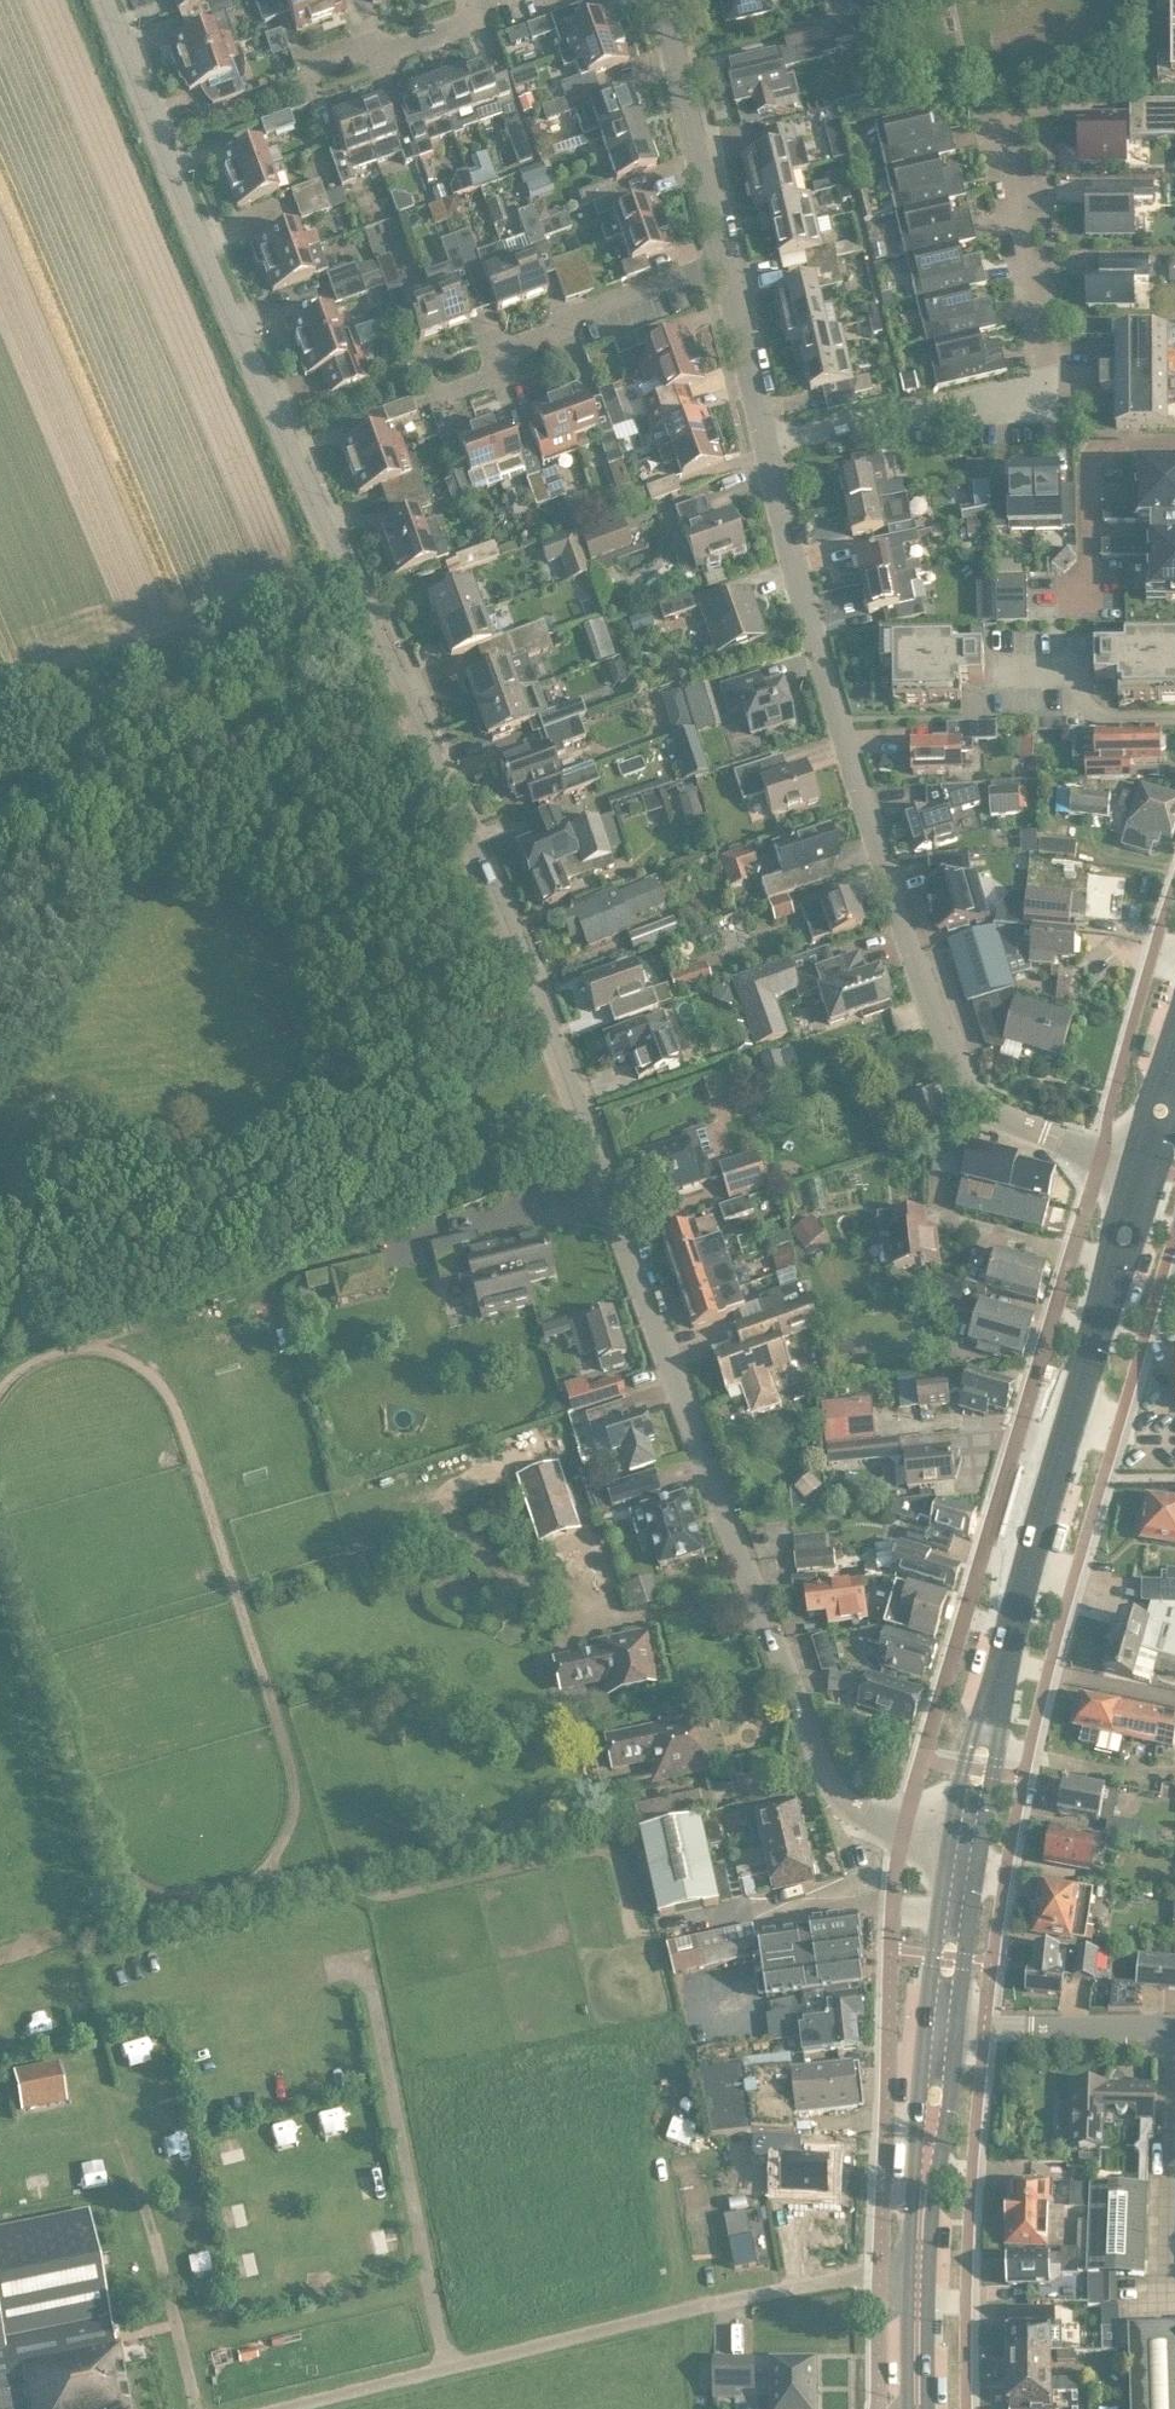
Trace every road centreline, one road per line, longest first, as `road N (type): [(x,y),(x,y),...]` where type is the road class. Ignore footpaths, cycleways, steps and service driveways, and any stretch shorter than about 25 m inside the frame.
road 1 (unclassified): [(947,1839),(854,1807),(819,1763),(540,1009),(104,0)]
road 2 (residential): [(1103,1154),(993,1113),(962,1079),(902,924),(763,438)]
road 3 (residential): [(763,438),(1046,382),(993,116)]
road 4 (primary): [(988,1701),(1110,1281)]
road 5 (track): [(0,687),(343,555)]
road 6 (residential): [(440,387),(475,376),(567,316),(725,259)]
road 7 (residential): [(725,259),(656,0)]
road 8 (primary): [(918,2408),(926,2148)]
road 9 (track): [(168,1192),(144,1223),(29,1310),(0,1349)]
road 10 (residential): [(1174,2025),(955,2025)]
road 11 (residential): [(313,67),(369,46),(398,48),(455,26),(489,0)]
road 12 (primary): [(947,1839),(922,2024)]
road 13 (residential): [(763,438),(725,259)]
road 14 (primary): [(955,2025),(978,1847)]
road 15 (primary): [(978,1847),(994,1750),(988,1701)]
road 16 (primary): [(988,1701),(960,1766),(947,1839)]
road 17 (primary): [(926,2148),(947,2103),(955,2025)]
road 18 (primary): [(922,2024),(919,2103),(926,2148)]
road 19 (primary): [(1126,1162),(1106,1237),(1110,1281)]

